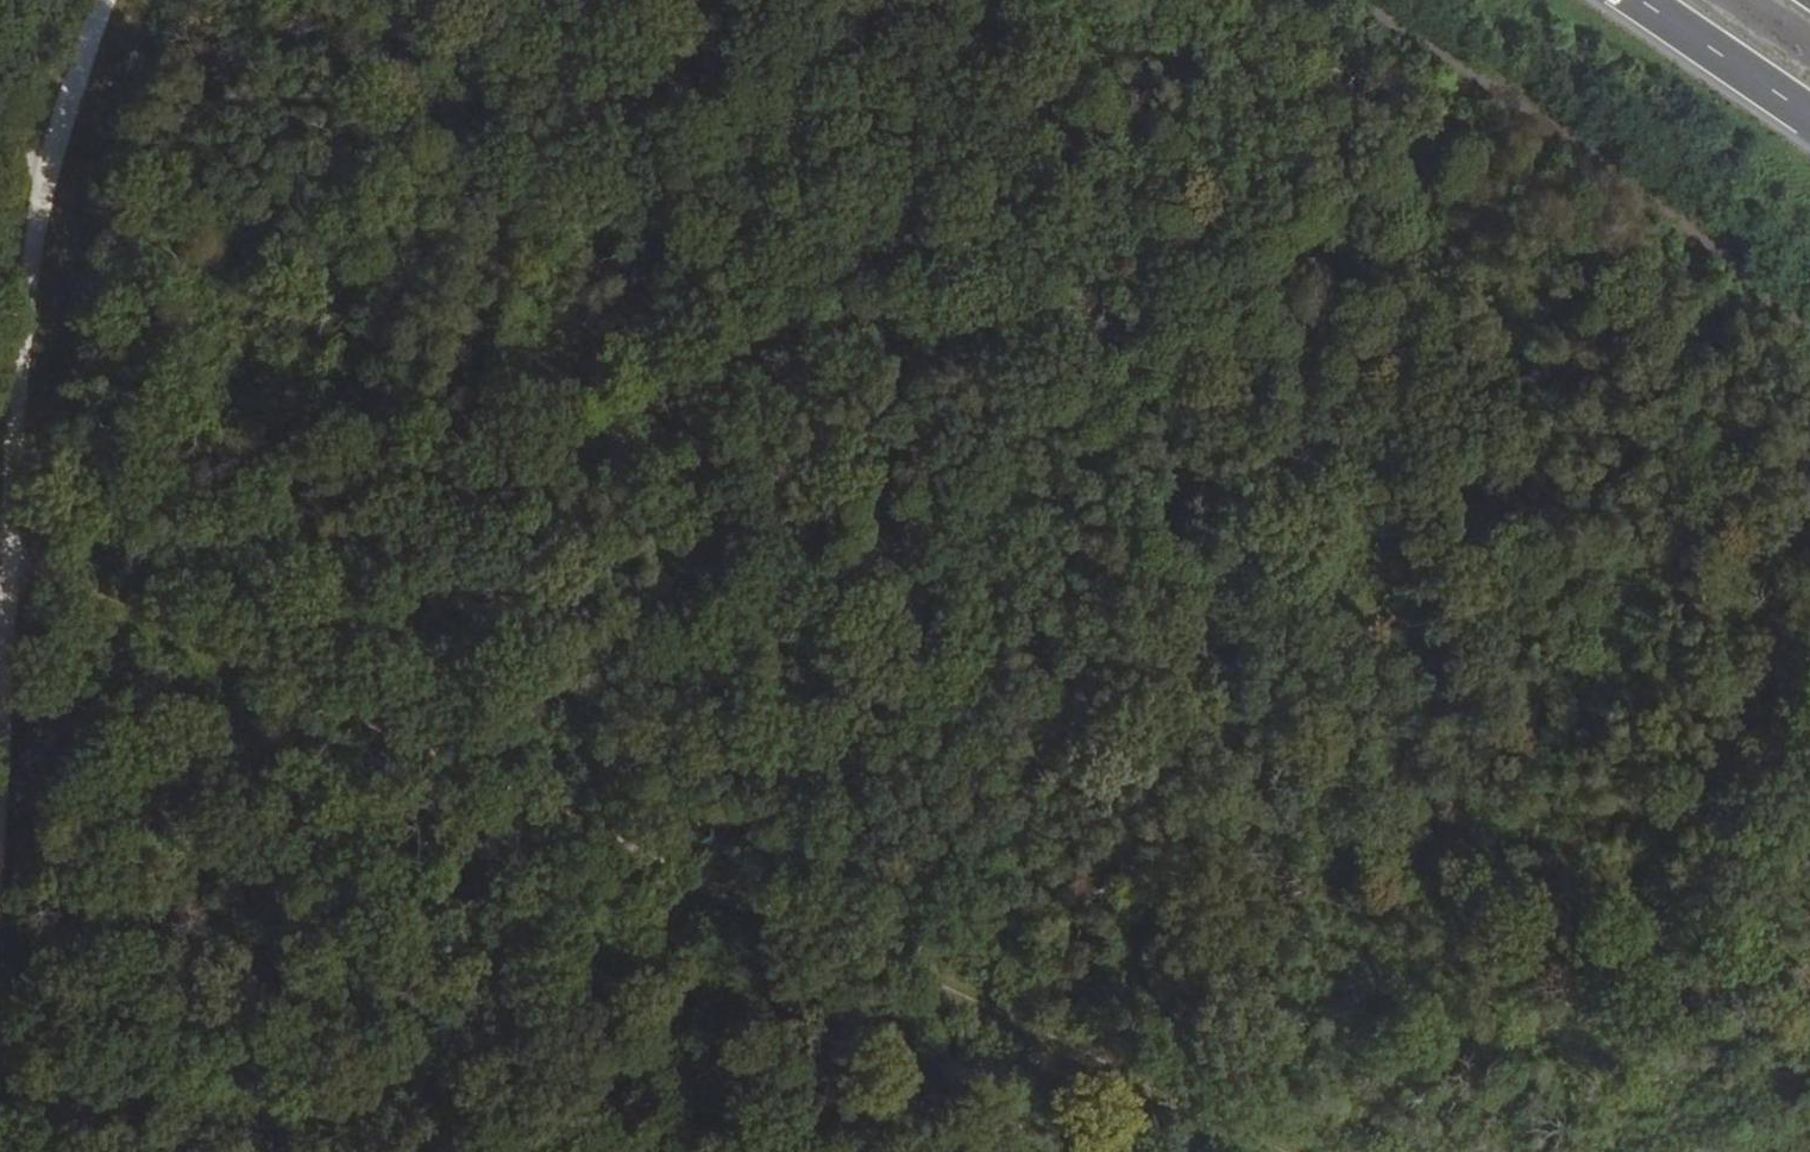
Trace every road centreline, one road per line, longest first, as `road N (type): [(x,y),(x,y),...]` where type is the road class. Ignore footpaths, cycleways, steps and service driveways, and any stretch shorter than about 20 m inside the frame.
road 1 (motorway): [(1639,0),(1809,117)]

